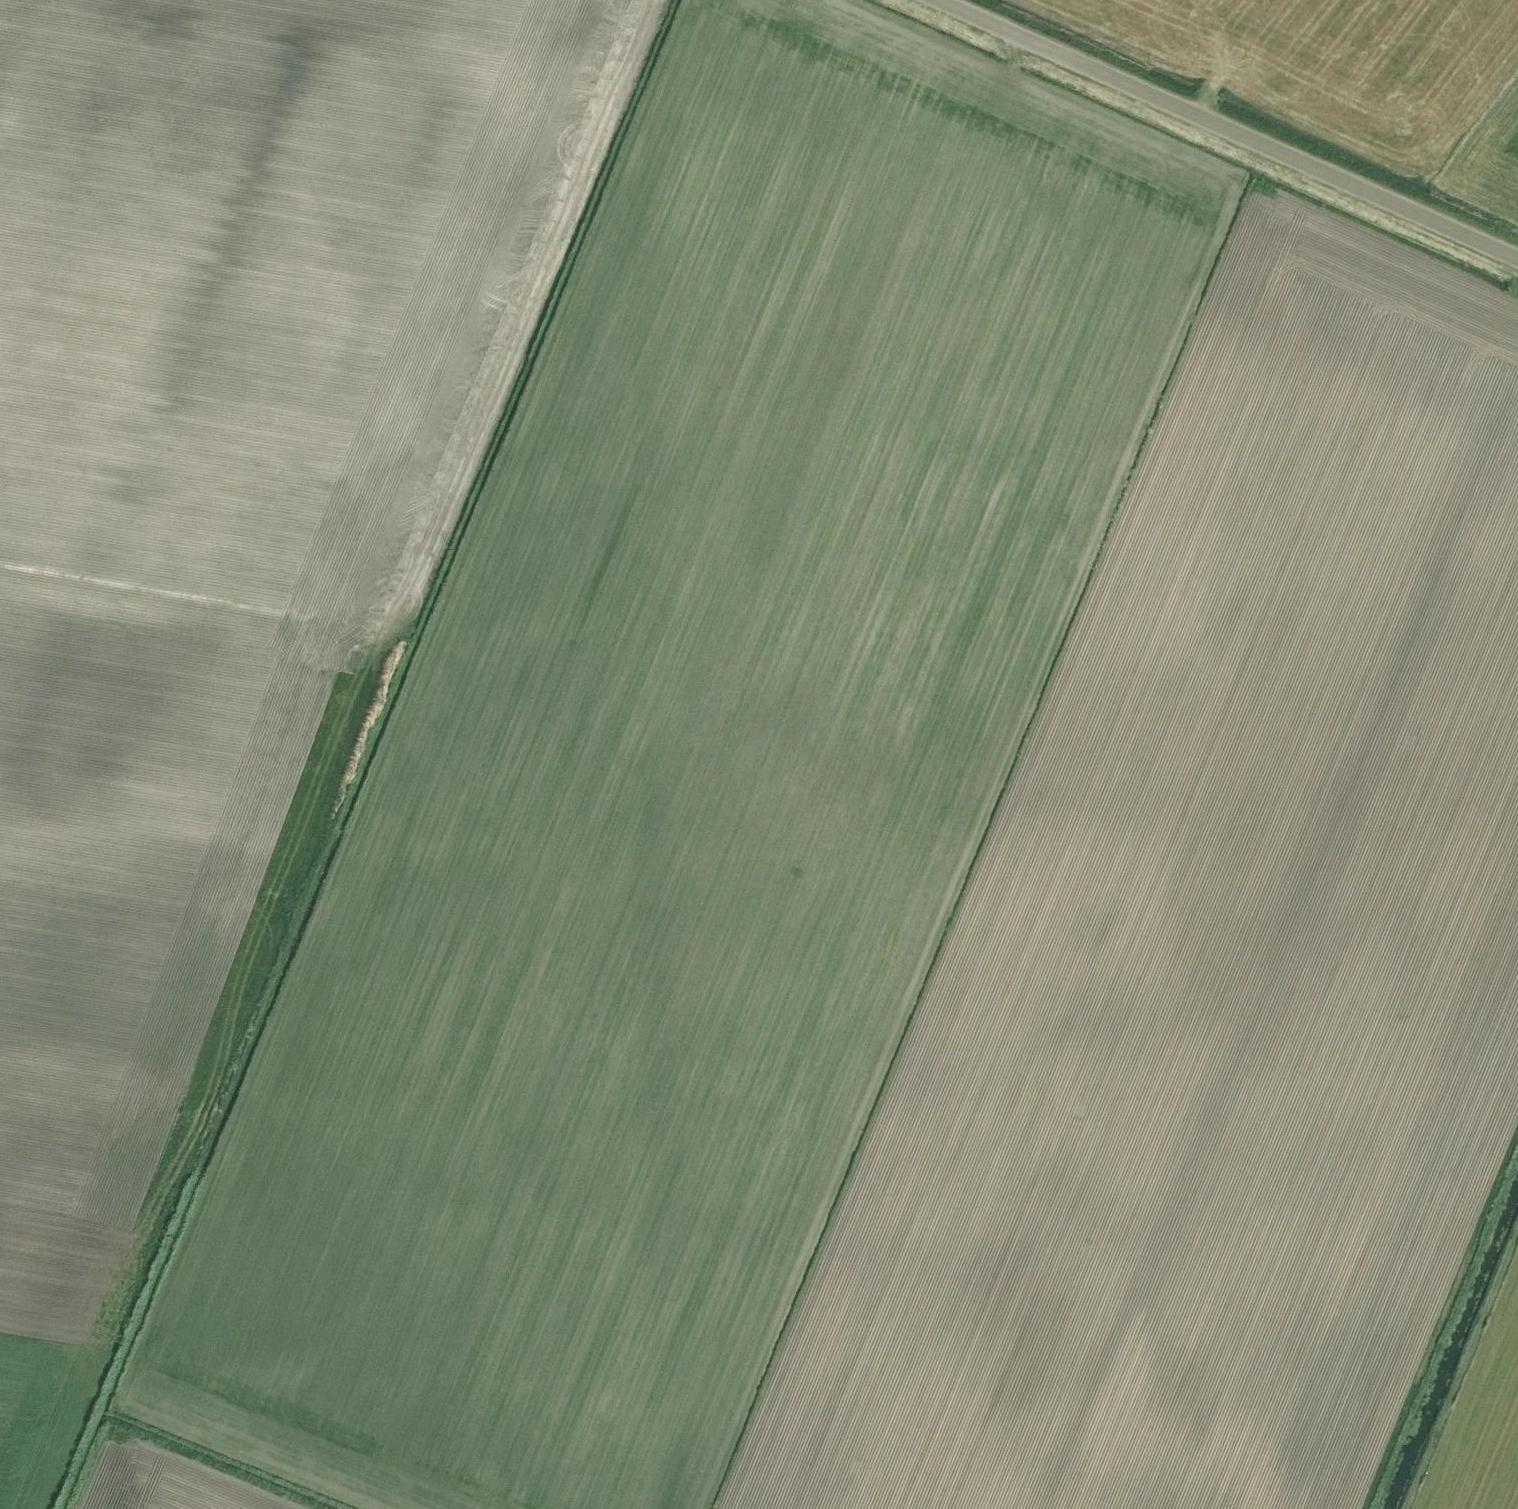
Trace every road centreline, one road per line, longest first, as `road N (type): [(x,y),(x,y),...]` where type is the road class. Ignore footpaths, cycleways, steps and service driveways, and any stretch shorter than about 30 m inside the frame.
road 1 (unclassified): [(1517,258),(941,0)]

